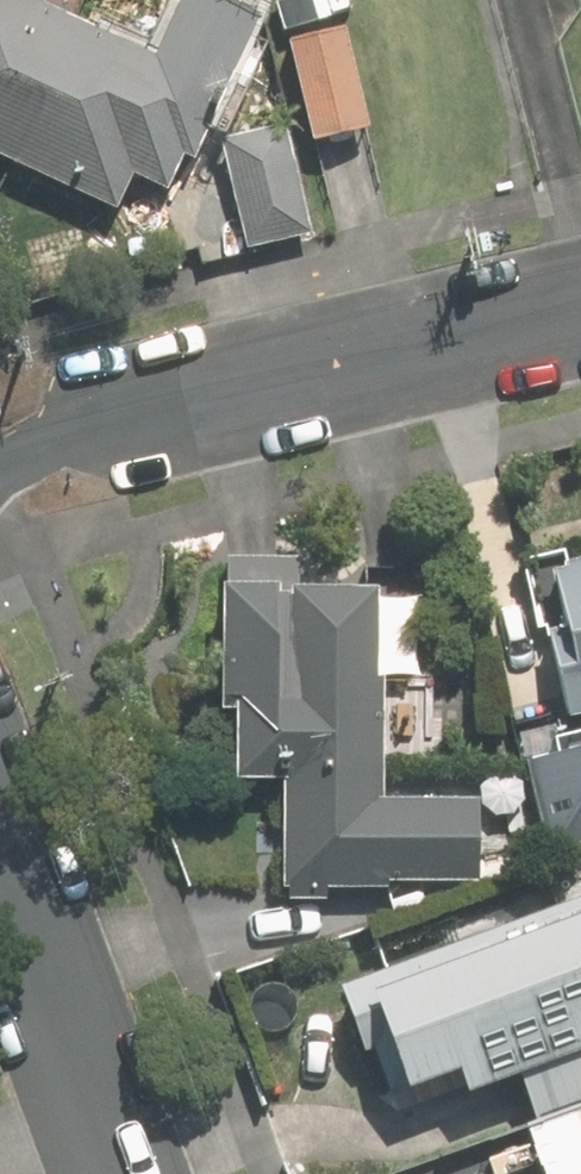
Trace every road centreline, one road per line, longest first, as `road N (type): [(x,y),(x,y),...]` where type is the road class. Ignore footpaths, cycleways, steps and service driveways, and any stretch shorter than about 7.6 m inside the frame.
road 1 (residential): [(0,465),(103,422),(580,309)]
road 2 (tertiary): [(0,848),(123,1173)]

